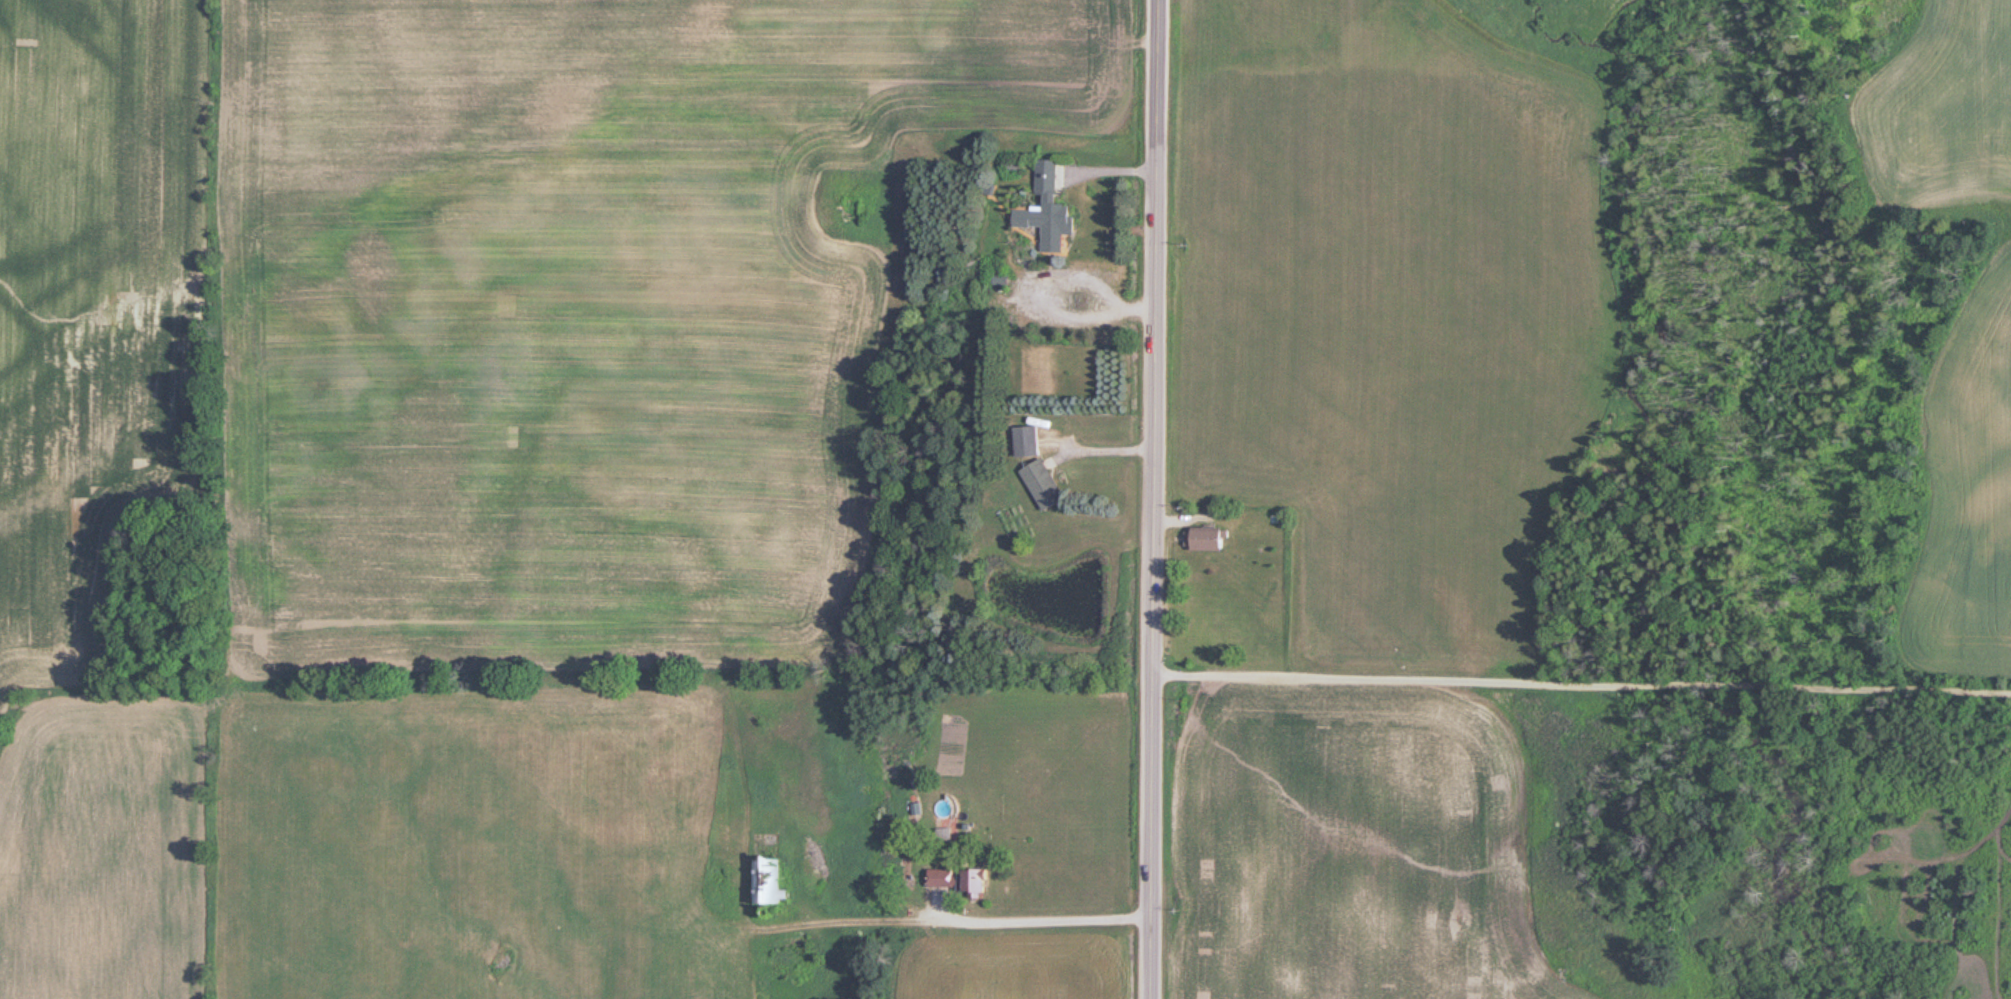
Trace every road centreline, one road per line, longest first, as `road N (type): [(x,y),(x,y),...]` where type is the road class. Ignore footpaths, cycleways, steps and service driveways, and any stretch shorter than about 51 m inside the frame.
road 1 (tertiary): [(1160,0),(1152,998)]

